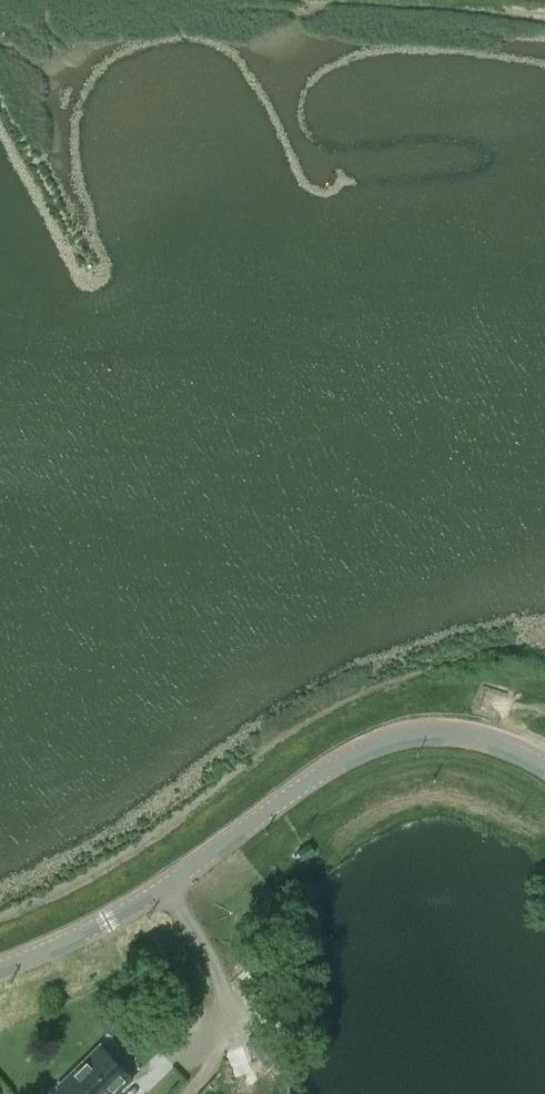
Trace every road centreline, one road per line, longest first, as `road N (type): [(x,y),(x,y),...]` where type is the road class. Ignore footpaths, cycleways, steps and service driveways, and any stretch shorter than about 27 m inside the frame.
road 1 (tertiary): [(0,967),(108,921),(332,766),(388,740),(451,731),(544,767)]

